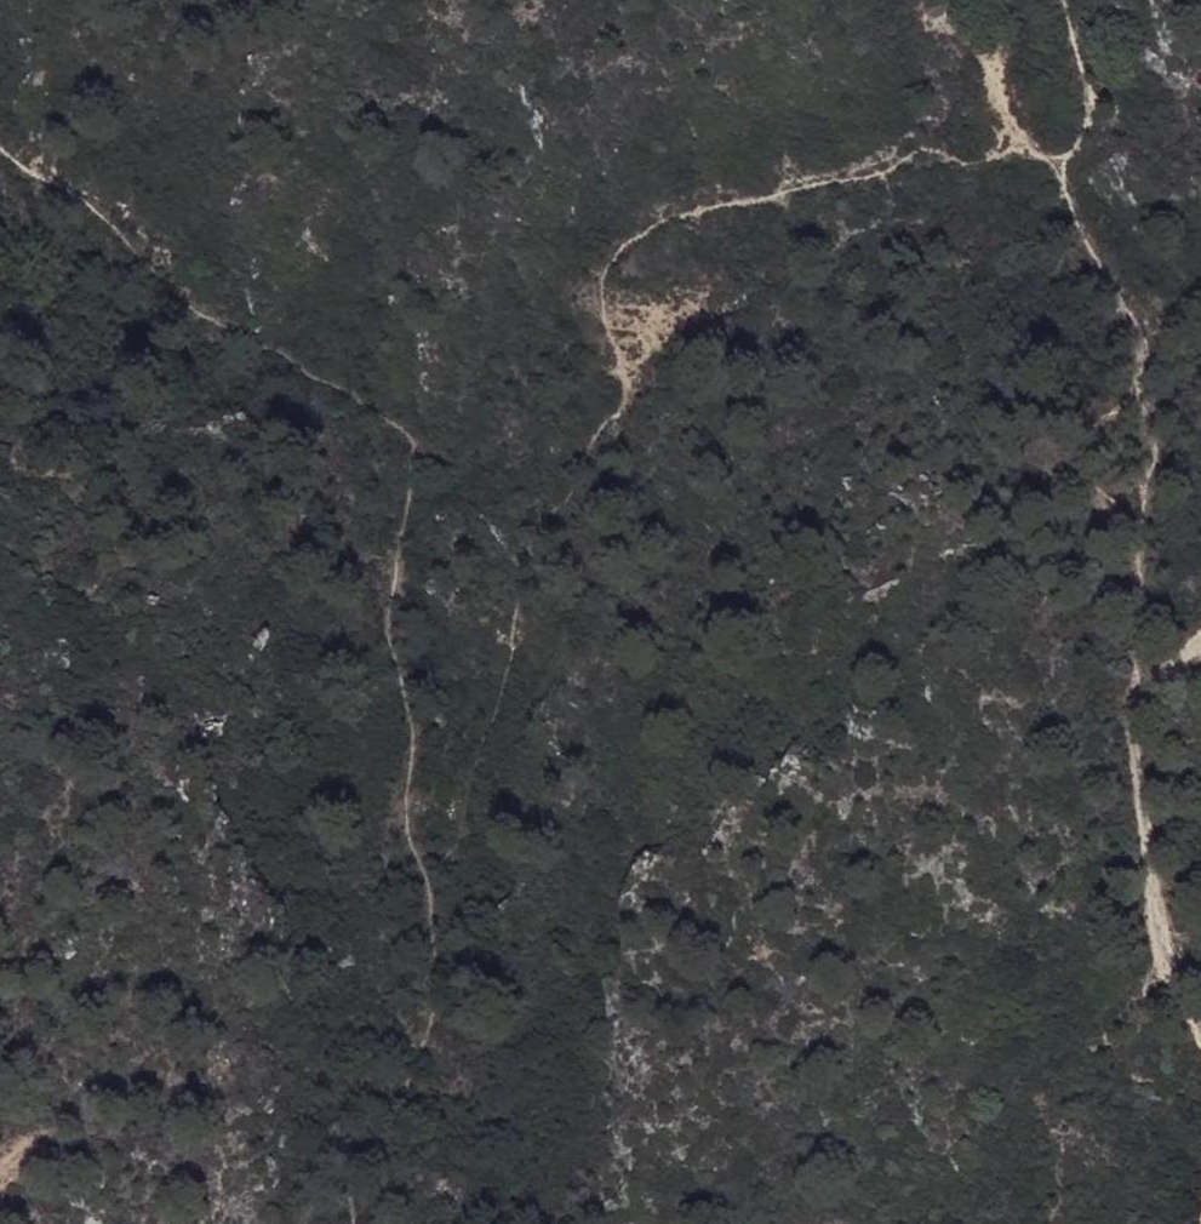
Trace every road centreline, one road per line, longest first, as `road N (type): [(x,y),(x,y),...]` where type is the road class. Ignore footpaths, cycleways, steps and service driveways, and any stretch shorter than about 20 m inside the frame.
road 1 (track): [(1200,1034),(1155,971),(1145,697),(1200,647)]
road 2 (track): [(1062,0),(1089,84),(1060,161)]

